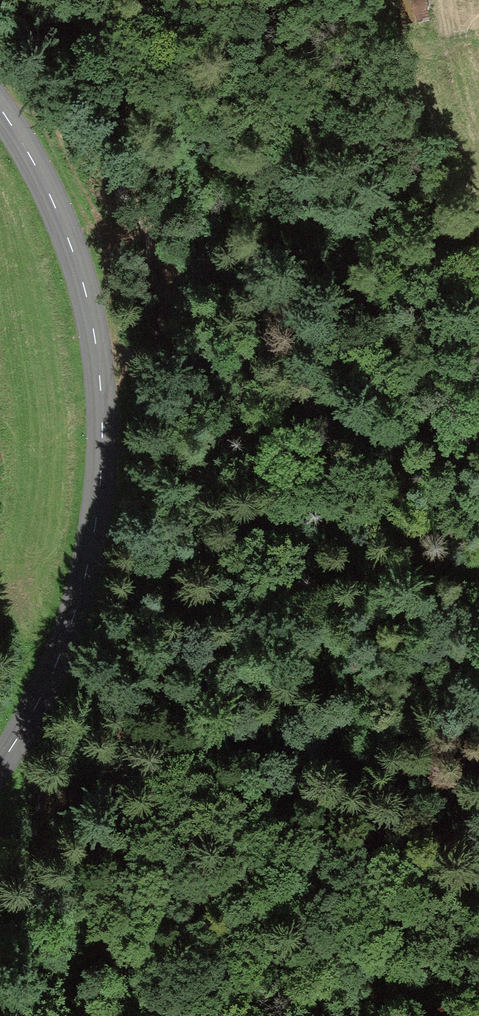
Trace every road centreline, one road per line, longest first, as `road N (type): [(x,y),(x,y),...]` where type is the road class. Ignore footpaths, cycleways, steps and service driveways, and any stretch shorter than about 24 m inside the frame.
road 1 (tertiary): [(0,765),(50,685),(93,549),(102,392),(97,340),(64,227),(0,107)]
road 2 (track): [(266,1015),(295,987),(405,934)]
road 3 (track): [(478,911),(405,934),(478,946)]
road 4 (track): [(381,0),(393,35),(429,41),(478,34)]

